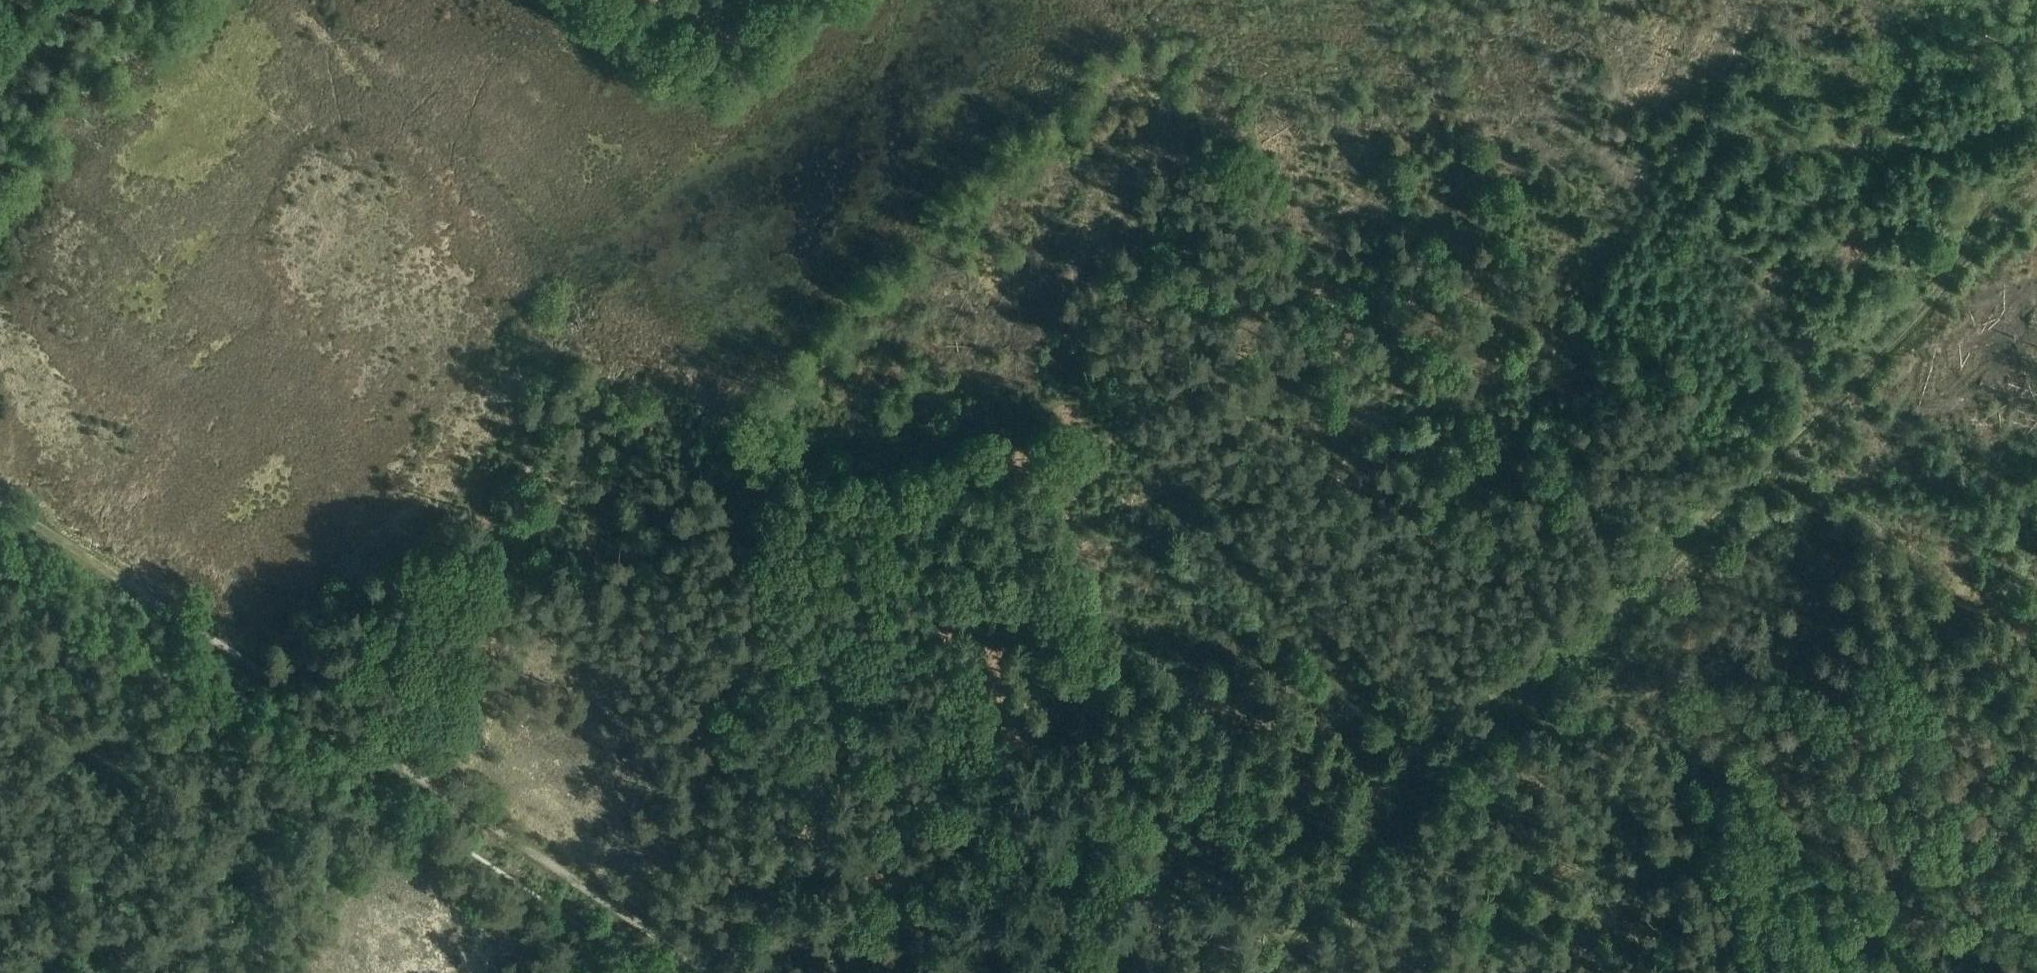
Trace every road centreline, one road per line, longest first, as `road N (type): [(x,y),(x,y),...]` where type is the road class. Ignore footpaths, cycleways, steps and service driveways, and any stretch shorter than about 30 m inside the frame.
road 1 (track): [(1247,972),(2036,190)]
road 2 (track): [(262,672),(711,972)]
road 3 (track): [(262,672),(0,498)]
road 4 (track): [(230,972),(268,805),(244,730),(262,672)]

